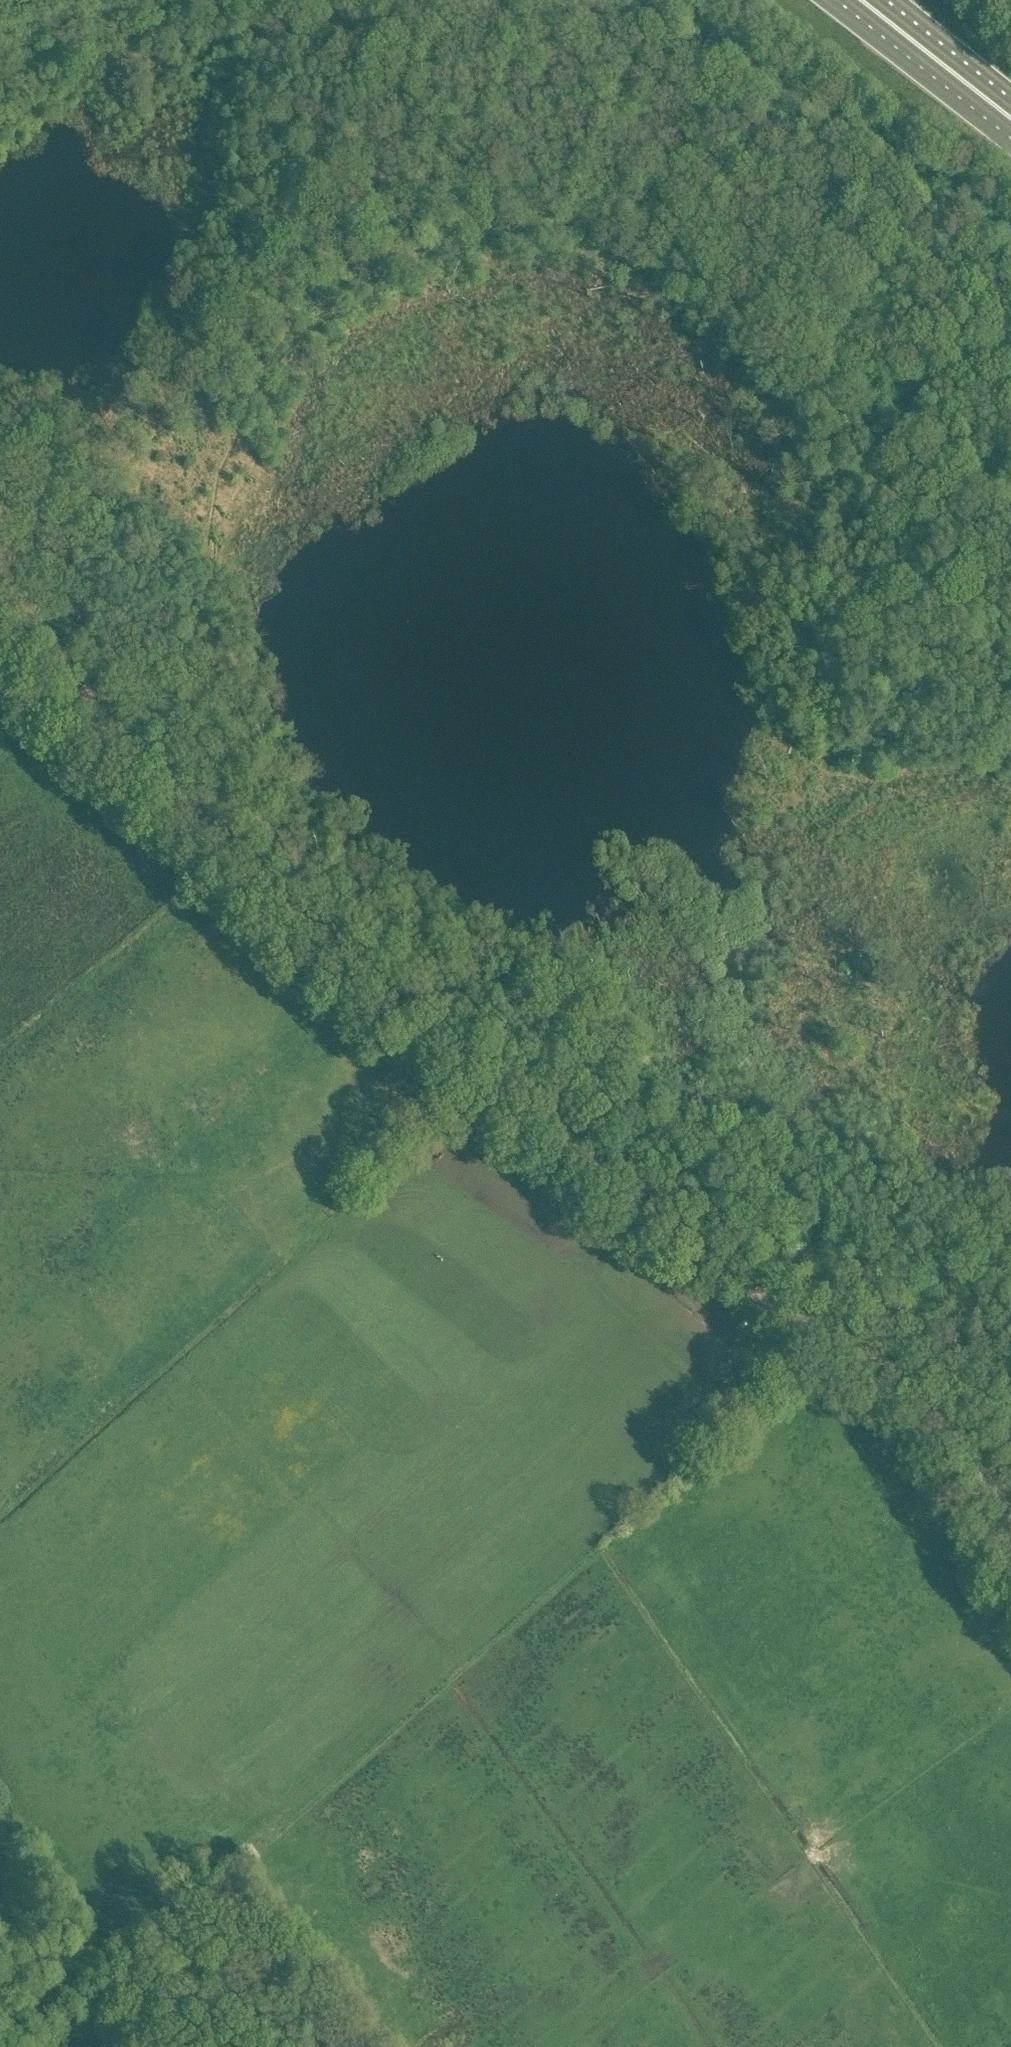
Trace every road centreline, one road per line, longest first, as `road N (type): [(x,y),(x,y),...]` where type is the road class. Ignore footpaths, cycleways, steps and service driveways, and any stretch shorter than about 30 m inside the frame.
road 1 (track): [(24,582),(118,733),(234,852),(658,1223),(893,1380),(971,1454),(1010,1523)]
road 2 (track): [(1010,242),(666,0)]
road 3 (trunk): [(1010,120),(860,0)]

